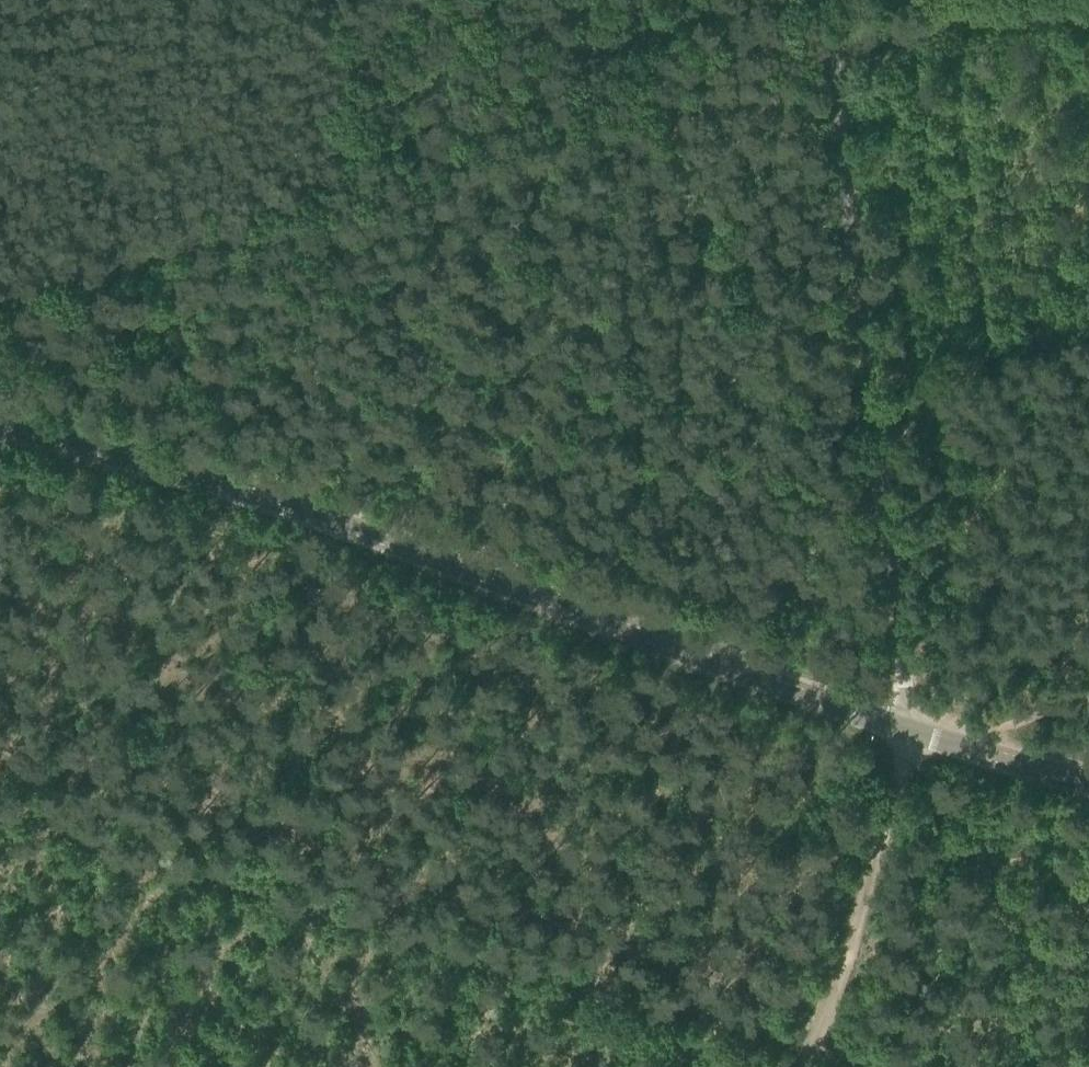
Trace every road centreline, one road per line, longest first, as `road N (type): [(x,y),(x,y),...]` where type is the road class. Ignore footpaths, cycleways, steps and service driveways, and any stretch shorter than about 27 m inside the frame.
road 1 (tertiary): [(908,729),(286,506),(0,424)]
road 2 (unclassified): [(908,729),(825,0)]
road 3 (track): [(801,1066),(184,894)]
road 4 (track): [(64,286),(155,264),(295,198),(375,137),(500,0)]
road 5 (track): [(801,1066),(890,815),(908,729)]
road 6 (track): [(1088,7),(832,48)]
road 7 (track): [(184,894),(0,842)]
road 8 (tertiary): [(1088,785),(908,729)]
road 9 (track): [(1088,699),(948,746)]

